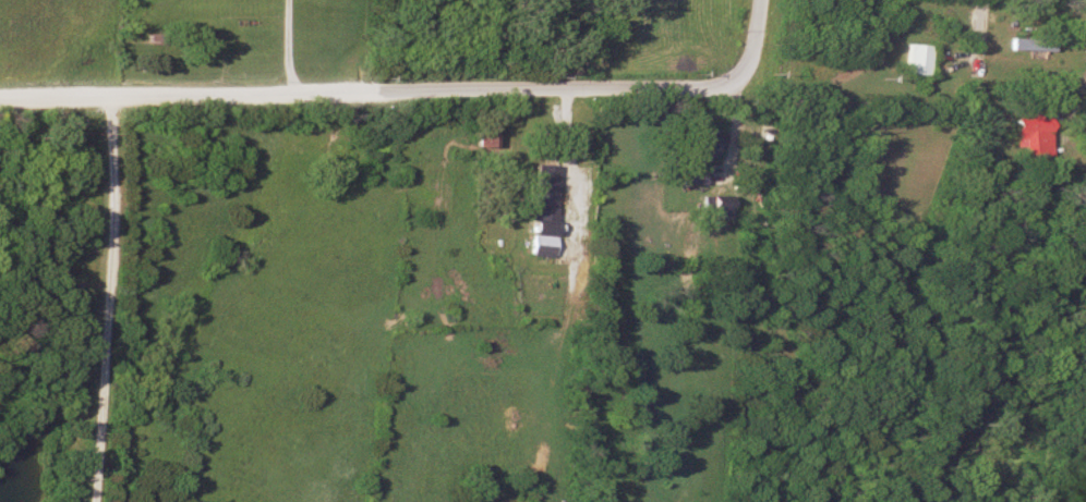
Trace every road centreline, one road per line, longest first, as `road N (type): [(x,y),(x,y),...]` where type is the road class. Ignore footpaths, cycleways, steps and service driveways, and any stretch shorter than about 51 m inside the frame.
road 1 (residential): [(0,99),(721,87)]
road 2 (residential): [(111,98),(98,501)]

